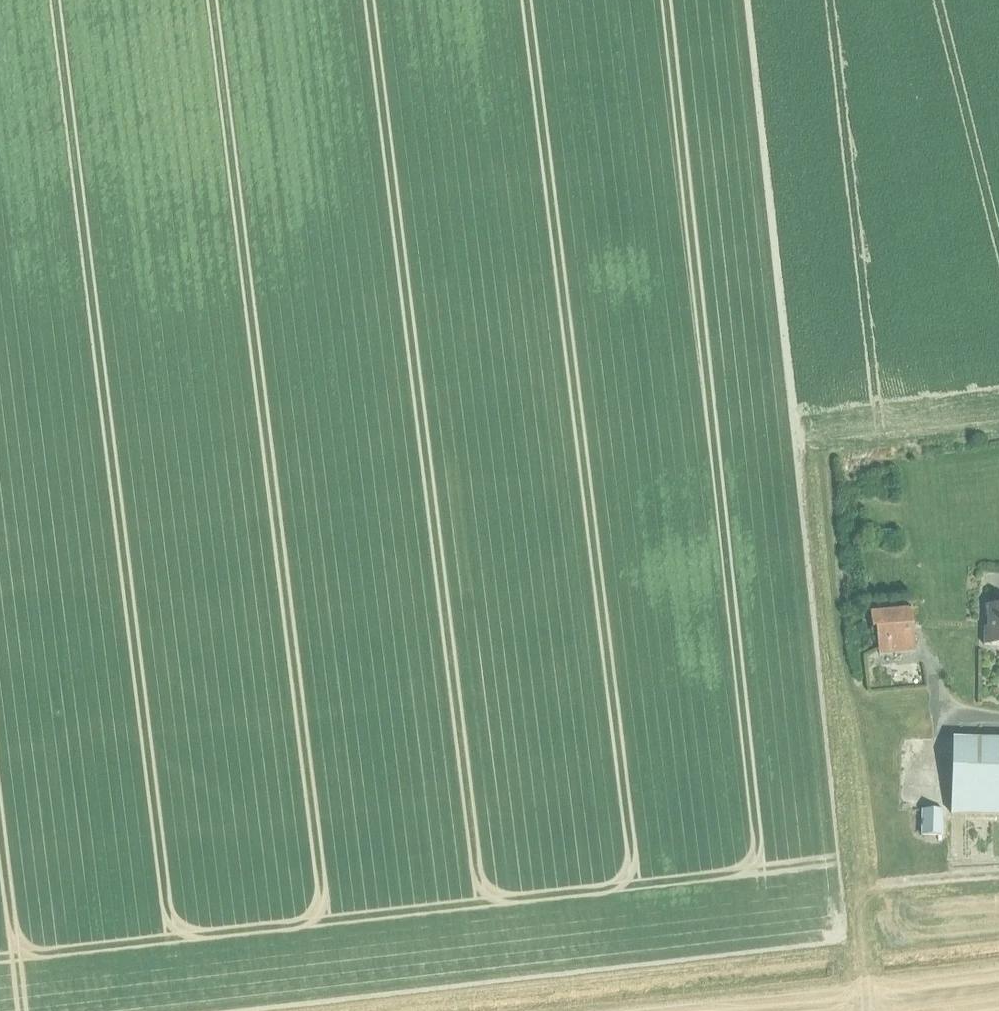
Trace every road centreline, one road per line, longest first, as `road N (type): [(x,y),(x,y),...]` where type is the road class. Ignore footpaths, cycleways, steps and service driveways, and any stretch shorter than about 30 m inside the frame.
road 1 (track): [(998,873),(832,887)]

